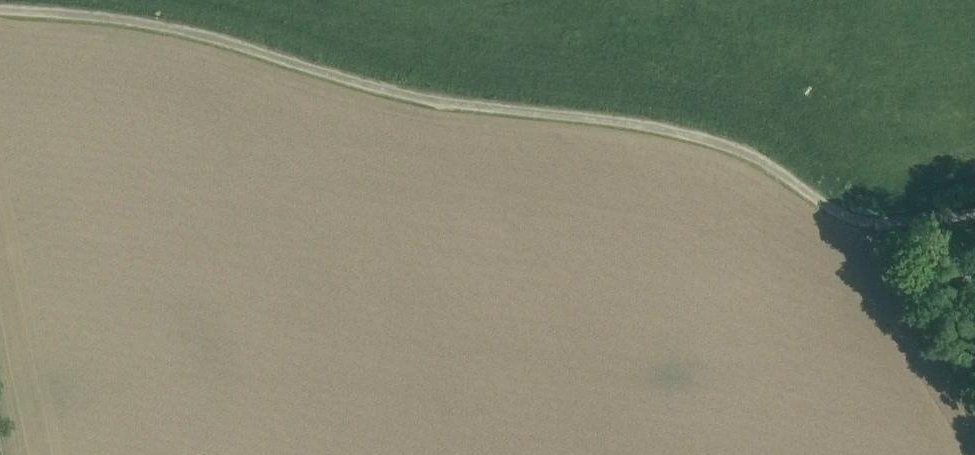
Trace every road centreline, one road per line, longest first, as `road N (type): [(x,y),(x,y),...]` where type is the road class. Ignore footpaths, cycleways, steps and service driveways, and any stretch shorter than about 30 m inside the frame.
road 1 (track): [(0,10),(197,34),(436,102),(684,137),(750,157),(858,223),(974,209)]

